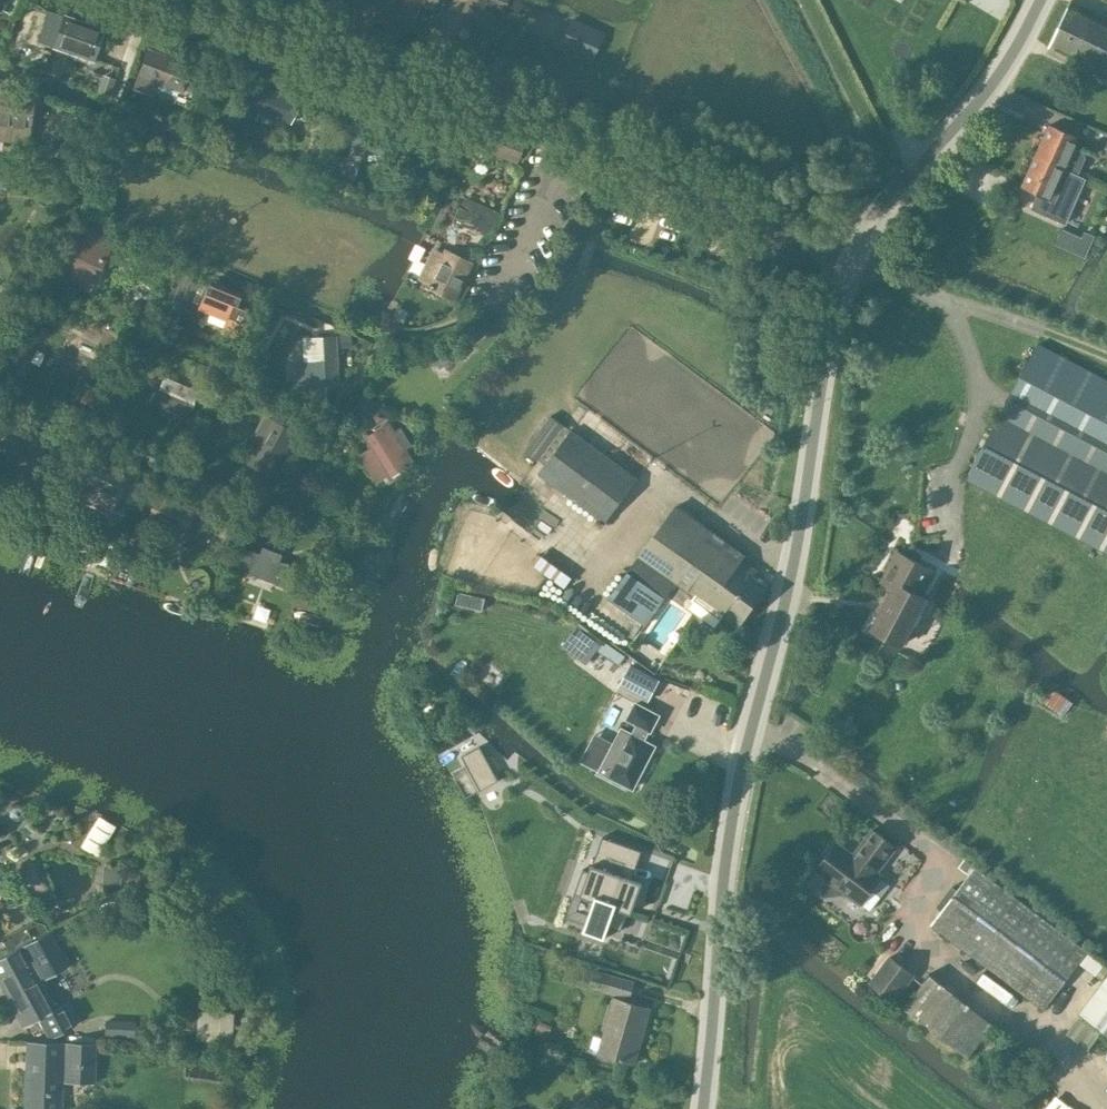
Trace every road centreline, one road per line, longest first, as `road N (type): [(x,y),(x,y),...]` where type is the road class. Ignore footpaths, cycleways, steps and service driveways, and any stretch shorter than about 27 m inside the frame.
road 1 (tertiary): [(702,1108),(736,789),(798,541),(832,325),(853,256)]
road 2 (unclassified): [(853,256),(205,0)]
road 3 (tertiary): [(853,256),(1010,59),(1041,0)]

